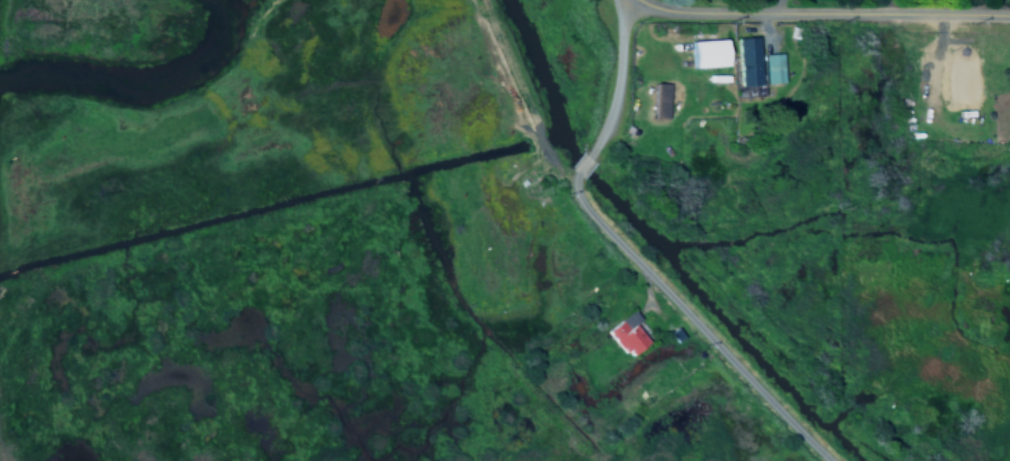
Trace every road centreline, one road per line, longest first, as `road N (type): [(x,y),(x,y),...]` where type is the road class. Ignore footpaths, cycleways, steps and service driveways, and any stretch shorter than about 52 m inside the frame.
road 1 (residential): [(826,460),(585,212),(574,195),(575,176)]
road 2 (residential): [(1009,14),(731,16),(628,0)]
road 3 (residential): [(587,159),(607,115),(625,0)]

